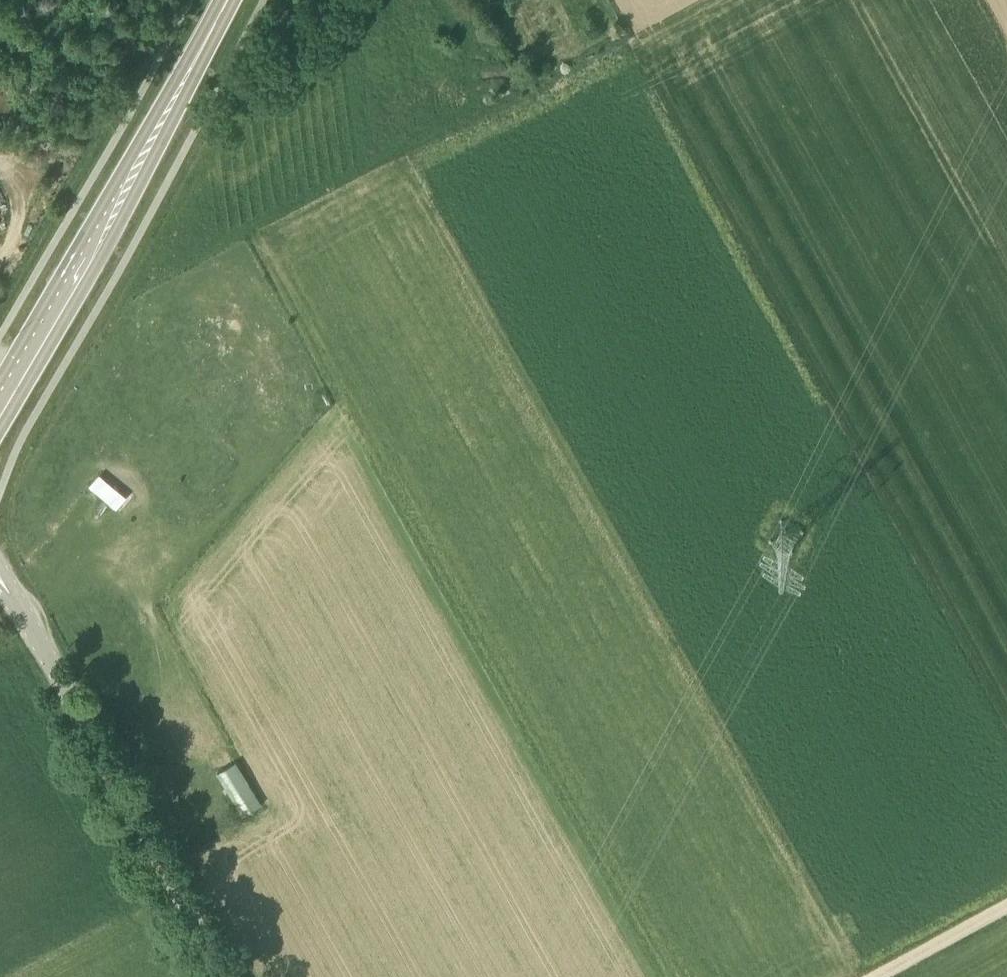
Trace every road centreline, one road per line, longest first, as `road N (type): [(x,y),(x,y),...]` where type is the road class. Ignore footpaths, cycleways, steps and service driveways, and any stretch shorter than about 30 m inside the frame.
road 1 (primary): [(0,406),(227,0)]
road 2 (unclassified): [(228,976),(10,594)]
road 3 (track): [(1006,910),(884,976)]

